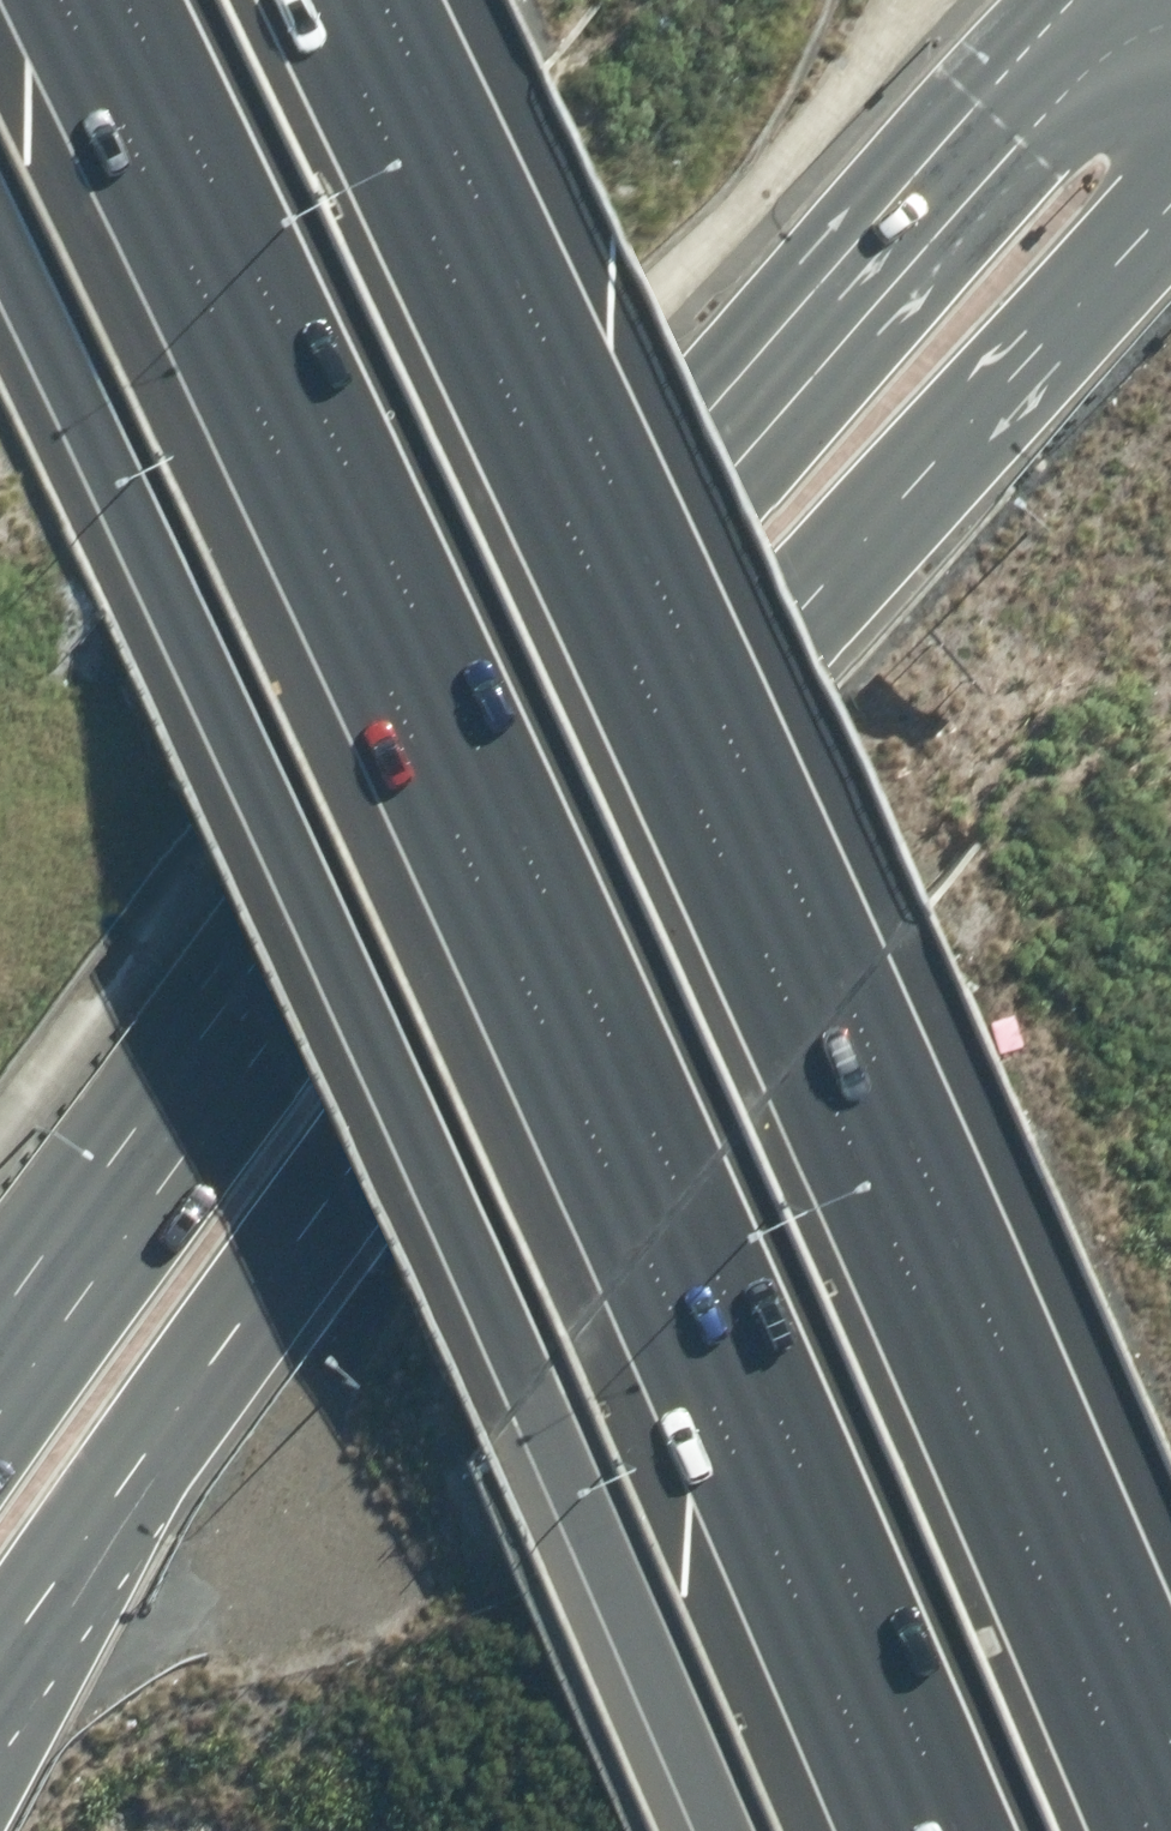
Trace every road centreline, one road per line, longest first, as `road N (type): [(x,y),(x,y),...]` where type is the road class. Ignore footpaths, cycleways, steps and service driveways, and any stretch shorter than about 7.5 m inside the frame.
road 1 (motorway): [(950,1830),(313,419),(101,0)]
road 2 (motorway): [(346,0),(830,1002),(1170,1783)]
road 3 (primary): [(1170,205),(968,426),(512,959),(0,1690)]
road 4 (primary): [(0,1393),(298,942),(720,402),(858,242),(1088,0)]
road 5 (motorway): [(712,1830),(527,1381),(167,582),(0,240)]

